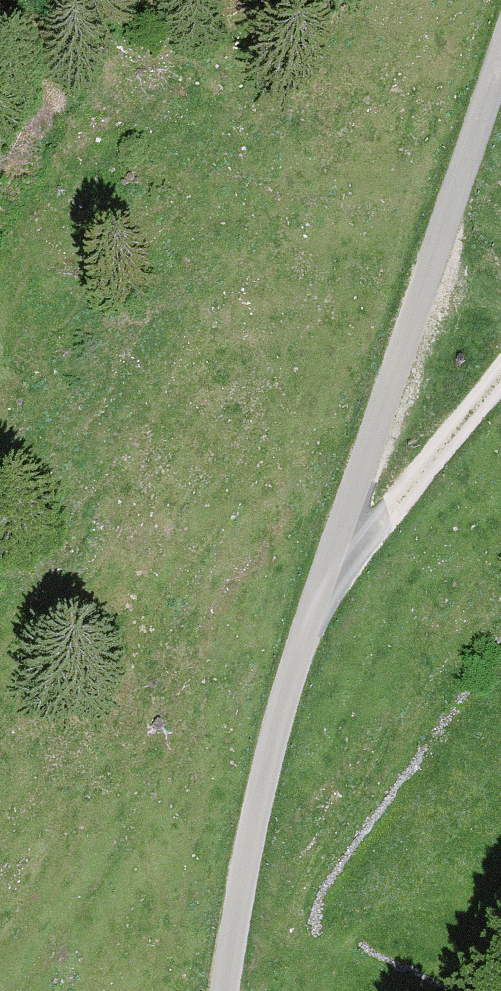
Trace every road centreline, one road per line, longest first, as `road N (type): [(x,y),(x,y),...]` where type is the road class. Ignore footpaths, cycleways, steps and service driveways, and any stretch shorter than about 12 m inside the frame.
road 1 (unclassified): [(224,990),(283,700),(500,63)]
road 2 (track): [(500,374),(316,599)]

